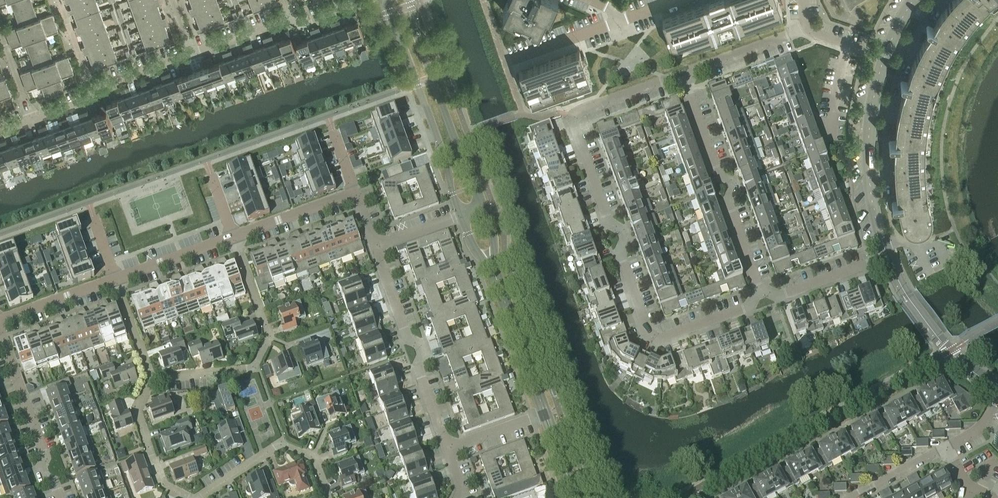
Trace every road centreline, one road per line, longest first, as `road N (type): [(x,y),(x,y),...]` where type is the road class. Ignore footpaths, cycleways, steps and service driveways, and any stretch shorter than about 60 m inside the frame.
road 1 (residential): [(761,292),(746,307),(669,338),(644,323),(620,256),(623,239),(604,215),(573,118),(667,80),(683,81)]
road 2 (residential): [(151,381),(259,369),(268,334),(232,236)]
road 3 (tertiary): [(381,0),(402,41),(459,216)]
road 4 (residential): [(761,292),(727,199),(730,185),(716,174),(683,81)]
road 5 (tertiary): [(484,207),(409,0)]
road 6 (residential): [(446,447),(420,350),(407,335),(373,245)]
road 7 (residential): [(887,256),(868,154),(884,58)]
road 8 (residential): [(60,497),(48,489),(0,333)]
road 9 (residential): [(329,497),(315,462),(283,442),(201,497)]
road 10 (residential): [(186,497),(164,490),(138,412),(151,381)]
road 11 (residential): [(683,81),(699,66),(808,27)]
road 12 (tertiary): [(545,414),(498,285)]
road 13 (residential): [(887,256),(783,294),(761,292)]
road 14 (residential): [(232,236),(350,195)]
road 15 (residential): [(115,277),(232,236)]
road 16 (residential): [(0,319),(115,277)]

